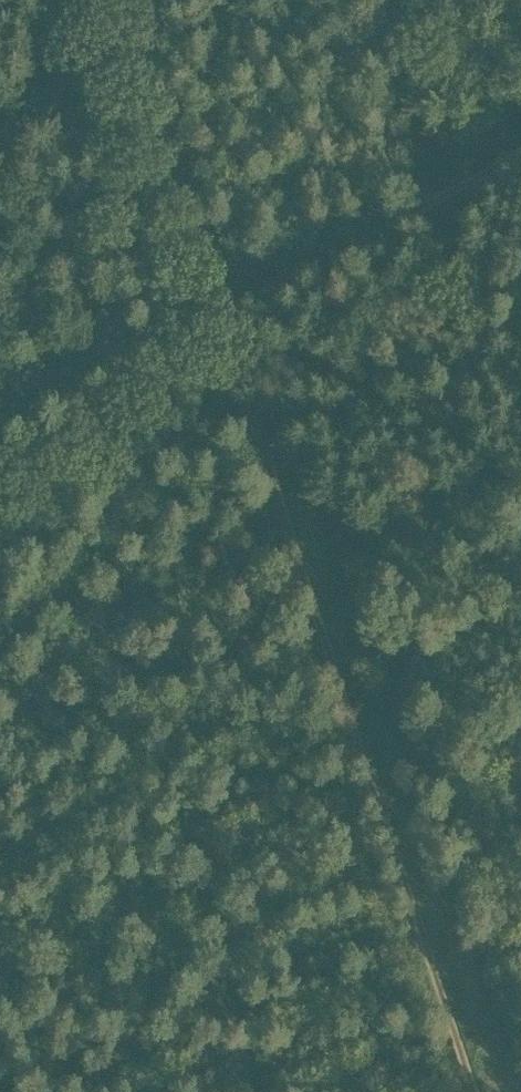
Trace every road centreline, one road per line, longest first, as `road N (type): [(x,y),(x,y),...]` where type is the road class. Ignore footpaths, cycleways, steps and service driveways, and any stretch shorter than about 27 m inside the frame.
road 1 (track): [(457,1091),(108,0)]
road 2 (track): [(0,533),(161,368),(211,331),(520,171)]

